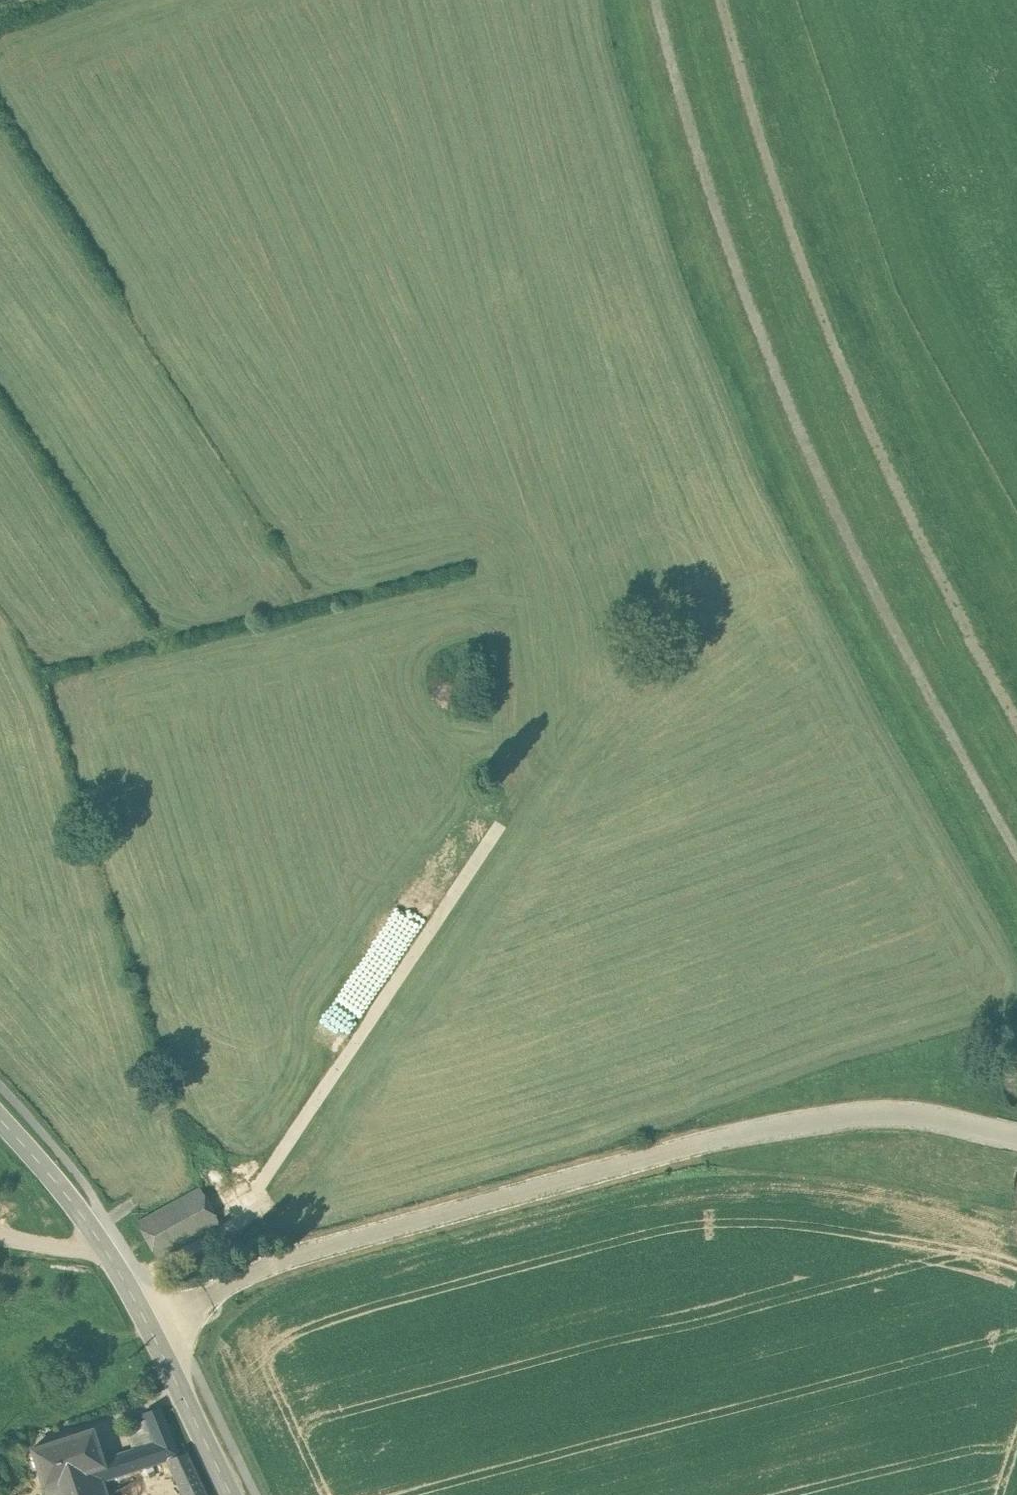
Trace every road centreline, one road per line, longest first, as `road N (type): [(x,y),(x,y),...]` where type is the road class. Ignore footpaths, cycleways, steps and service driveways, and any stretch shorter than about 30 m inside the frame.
road 1 (track): [(1016,854),(931,701),(828,485),(739,263),(659,0)]
road 2 (track): [(1016,722),(836,338),(779,182),(727,0)]
road 3 (secondary): [(233,1494),(152,1322),(69,1200),(0,1122)]

